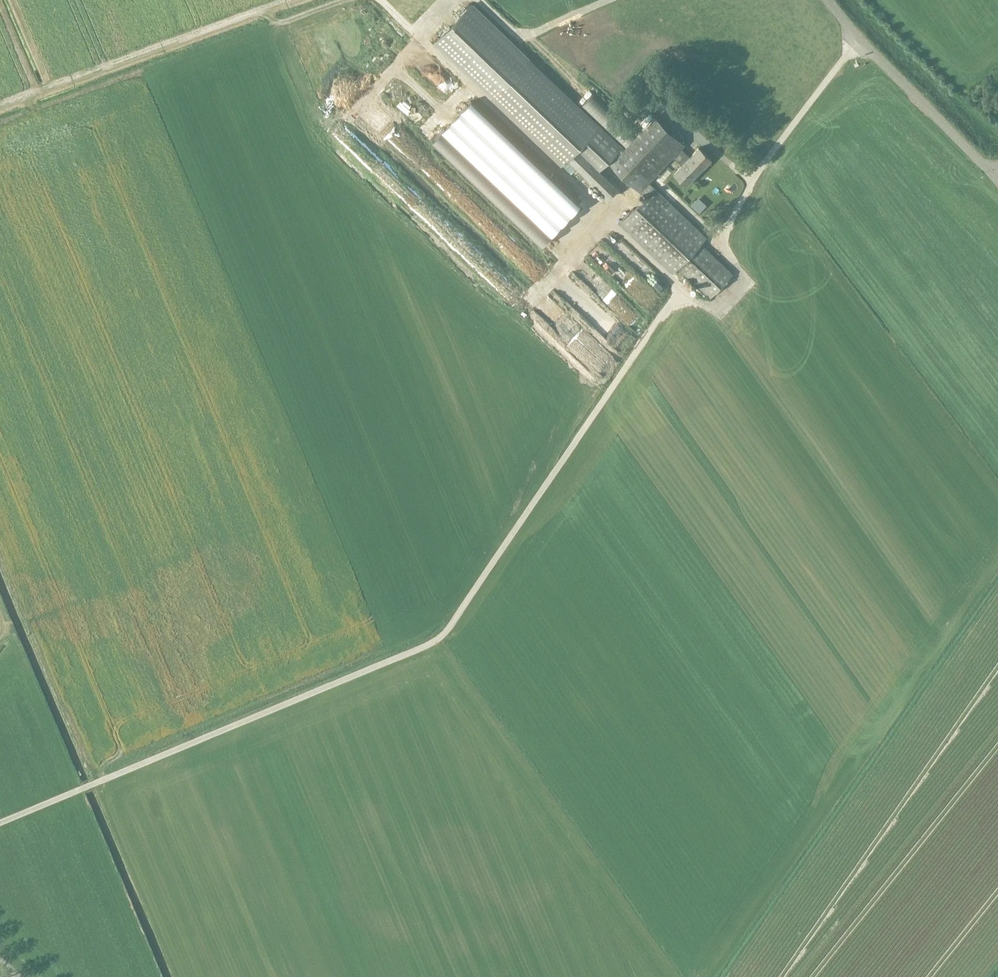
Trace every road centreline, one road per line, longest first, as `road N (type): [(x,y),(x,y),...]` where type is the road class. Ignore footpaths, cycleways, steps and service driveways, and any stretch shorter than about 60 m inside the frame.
road 1 (tertiary): [(992,174),(828,0)]

